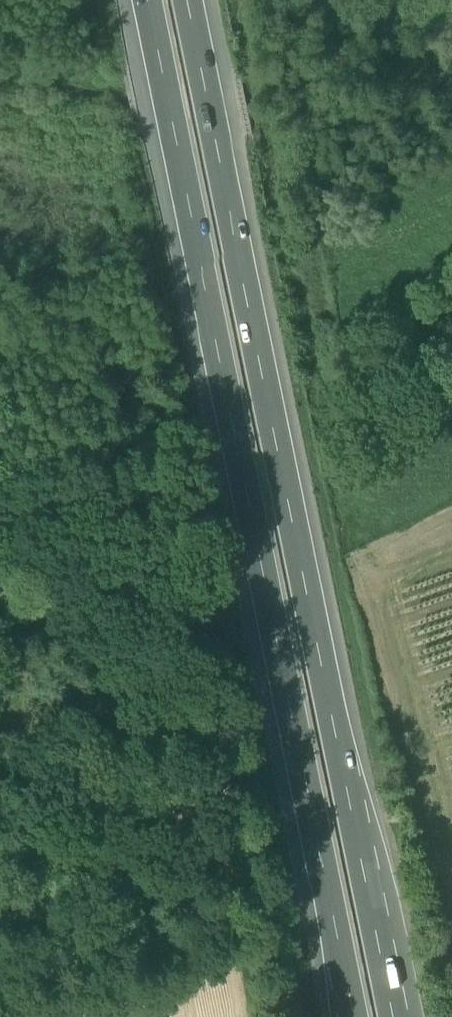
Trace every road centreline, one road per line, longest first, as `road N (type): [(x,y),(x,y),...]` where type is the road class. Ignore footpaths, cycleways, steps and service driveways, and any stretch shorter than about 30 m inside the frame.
road 1 (motorway): [(143,0),(352,1016)]
road 2 (motorway): [(393,1016),(186,0)]

